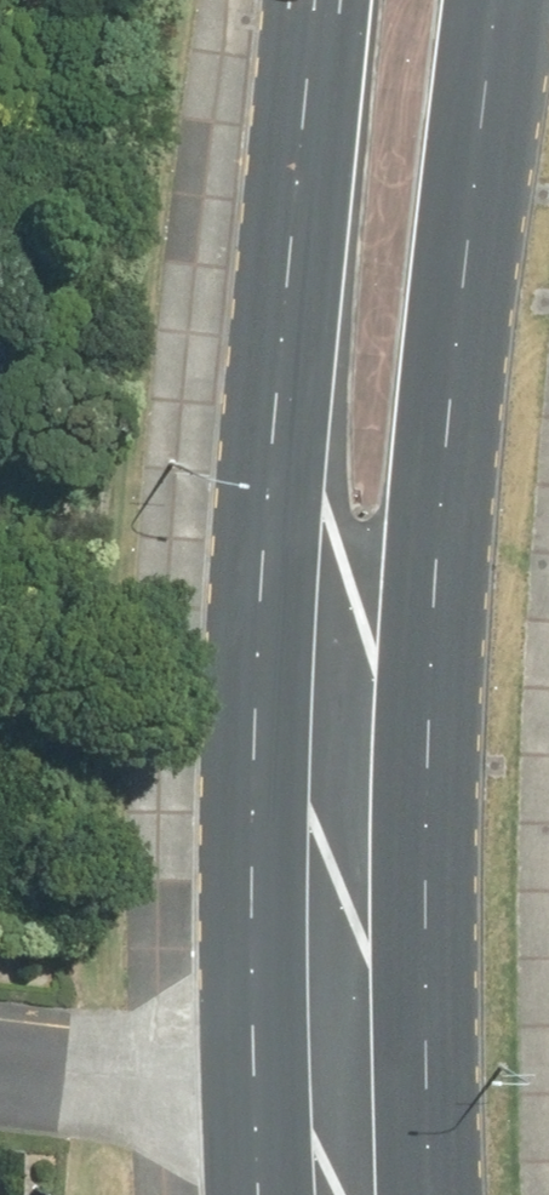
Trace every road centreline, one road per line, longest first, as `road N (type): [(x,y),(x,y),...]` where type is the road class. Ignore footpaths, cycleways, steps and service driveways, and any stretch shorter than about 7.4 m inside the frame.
road 1 (primary): [(494,0),(458,302),(439,607),(341,891)]
road 2 (primary): [(341,891),(303,790),(247,566),(307,0)]
road 3 (residential): [(339,1074),(0,1058)]
road 4 (primary): [(341,891),(339,1074)]
road 5 (primary): [(339,1074),(348,1194)]

